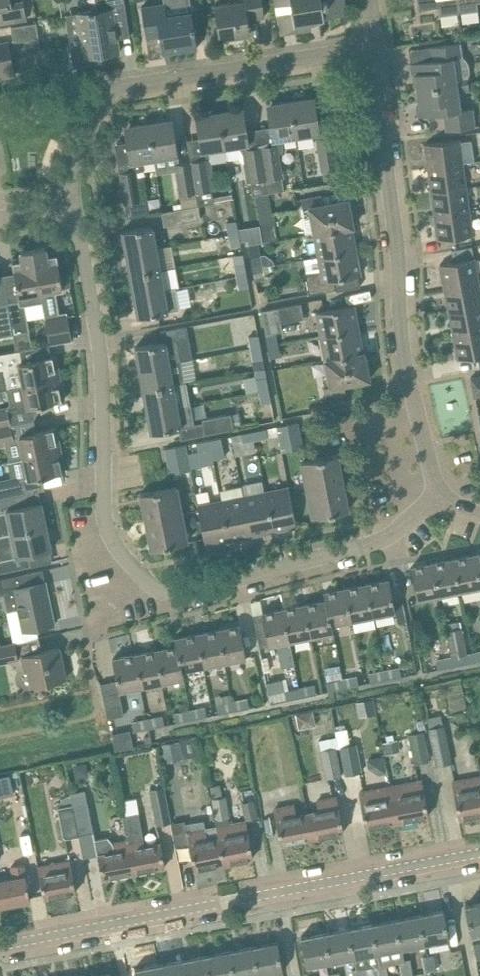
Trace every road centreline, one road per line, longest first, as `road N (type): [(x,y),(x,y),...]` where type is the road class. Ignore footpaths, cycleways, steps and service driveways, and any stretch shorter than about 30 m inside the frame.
road 1 (residential): [(437,495),(388,540),(185,592),(151,586),(111,538),(100,339),(75,225),(62,210)]
road 2 (unclassified): [(0,945),(479,852)]
road 3 (residential): [(437,495),(401,347),(367,42)]
road 4 (residential): [(62,210),(104,97),(353,51),(367,42)]

